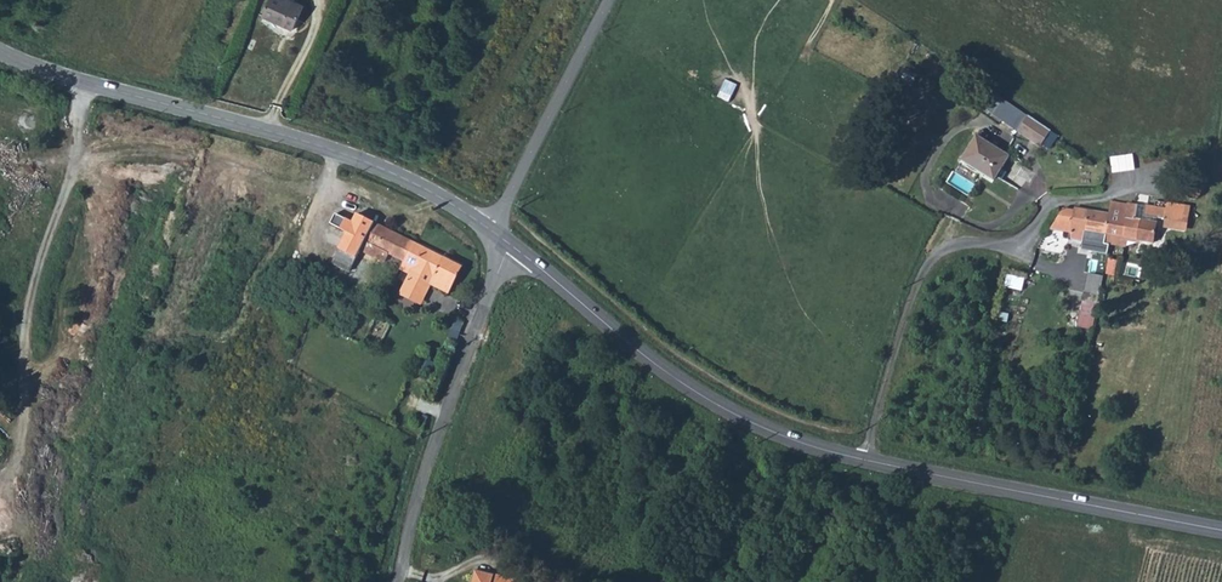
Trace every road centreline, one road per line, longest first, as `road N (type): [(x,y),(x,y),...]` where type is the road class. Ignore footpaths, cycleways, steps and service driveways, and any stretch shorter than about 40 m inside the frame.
road 1 (track): [(334,150),(323,181),(304,191),(209,160),(156,153),(95,161),(71,178),(29,307),(24,426)]
road 2 (secondary): [(491,230),(364,160),(0,52)]
road 3 (unclassified): [(863,458),(909,303),(933,257),(966,243),(1026,240),(1054,204),(1103,198),(1176,168)]
road 4 (secondary): [(863,458),(783,435),(693,390),(512,245)]
road 5 (secondary): [(1221,530),(863,458)]
road 6 (residential): [(512,245),(434,443),(397,581)]
road 7 (unclassified): [(491,230),(610,0)]

